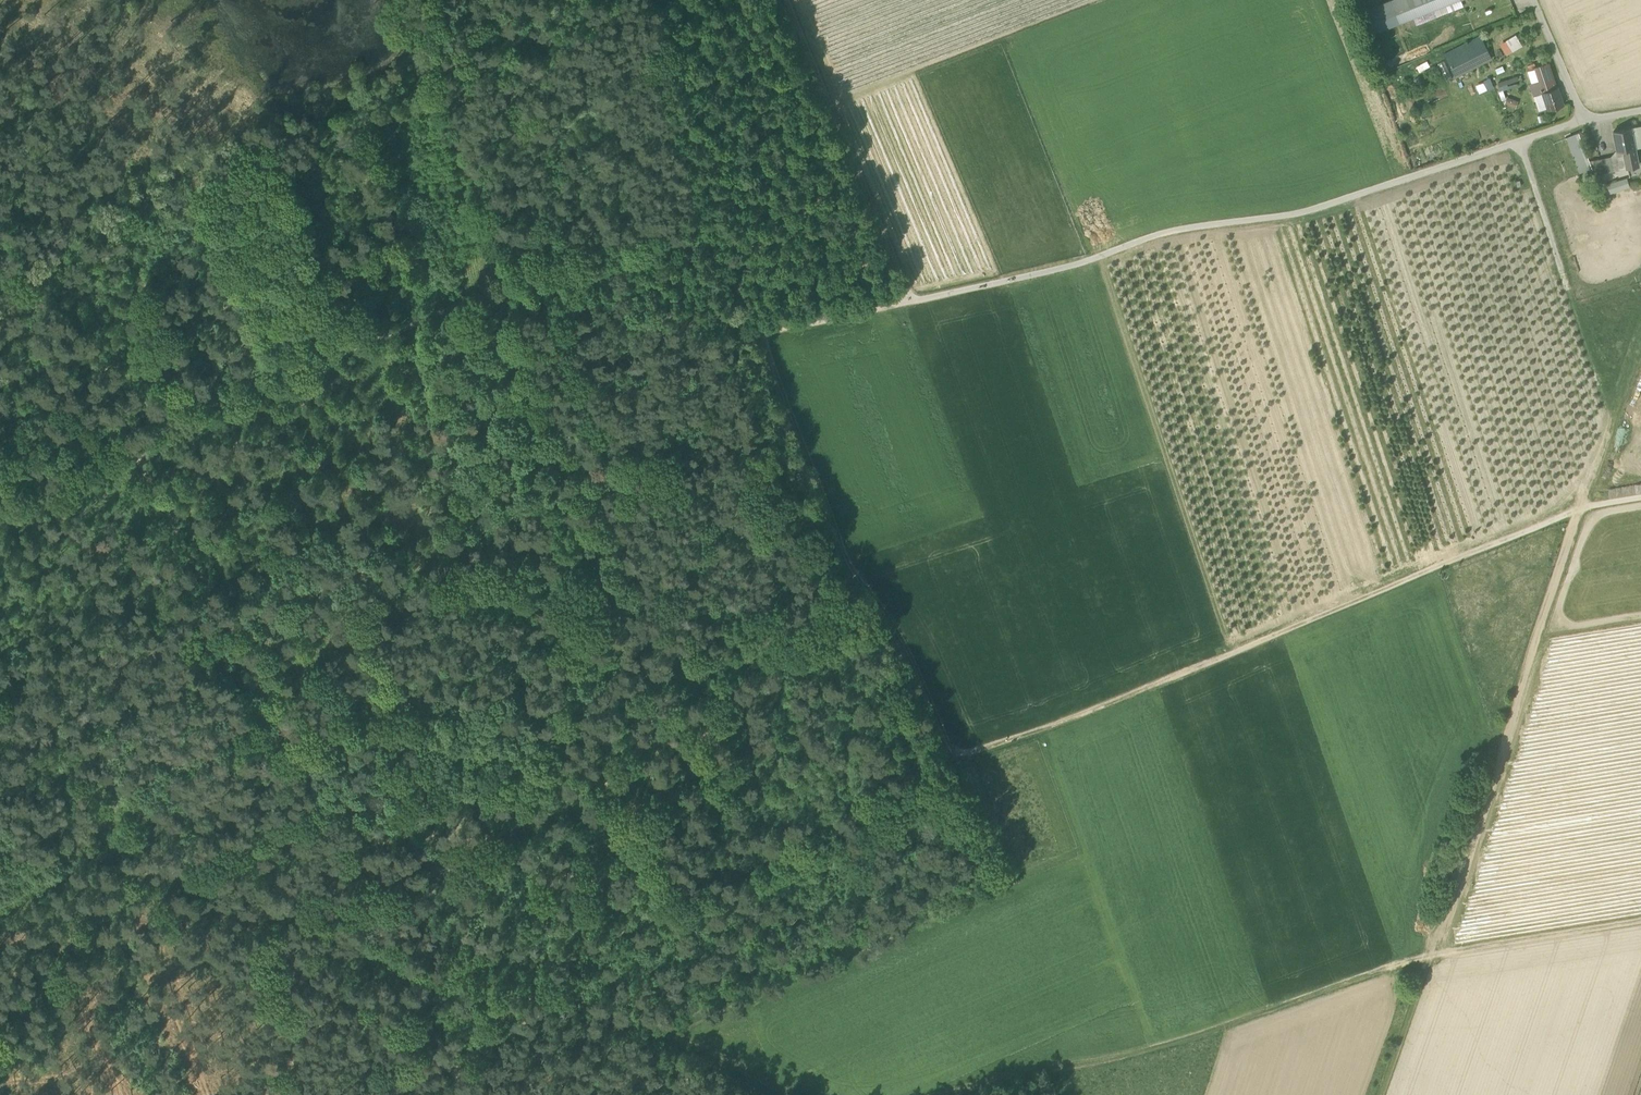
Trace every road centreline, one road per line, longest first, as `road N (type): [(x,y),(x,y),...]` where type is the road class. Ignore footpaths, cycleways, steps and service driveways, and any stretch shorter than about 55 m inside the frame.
road 1 (track): [(125,445),(329,356),(485,301),(761,329),(912,301)]
road 2 (track): [(912,301),(1085,262),(1158,232),(1305,211),(1584,121),(1640,110)]
road 3 (track): [(436,1063),(343,849),(125,445)]
road 4 (track): [(943,769),(1578,512)]
road 5 (track): [(943,769),(667,914),(623,929),(569,977),(574,984),(480,1045),(436,1063)]
road 6 (track): [(1428,955),(959,1094)]
road 7 (track): [(943,769),(896,640),(824,518),(757,341),(761,329)]
road 8 (track): [(1578,512),(1428,955)]
road 9 (track): [(297,761),(0,915)]
road 10 (track): [(785,0),(912,301)]
road 11 (track): [(574,984),(769,1094)]
road 12 (track): [(1428,955),(1640,919)]
road 13 (track): [(1578,512),(1640,332)]
road 14 (track): [(1428,955),(1380,1094)]
road 15 (track): [(125,445),(0,379)]
road 16 (track): [(0,505),(125,445)]
road 17 (unclassified): [(1533,0),(1584,121)]

